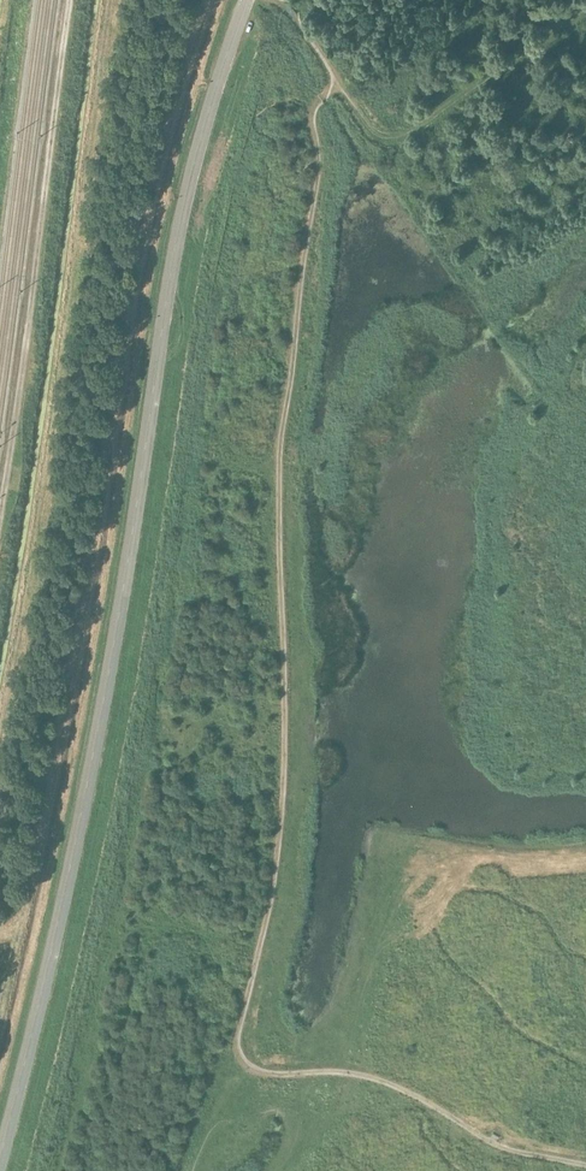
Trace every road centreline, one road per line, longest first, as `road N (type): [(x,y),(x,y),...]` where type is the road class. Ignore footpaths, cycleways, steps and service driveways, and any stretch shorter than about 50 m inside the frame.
road 1 (tertiary): [(0,1164),(102,710),(174,249),(206,118),(247,0)]
road 2 (track): [(0,513),(71,0)]

